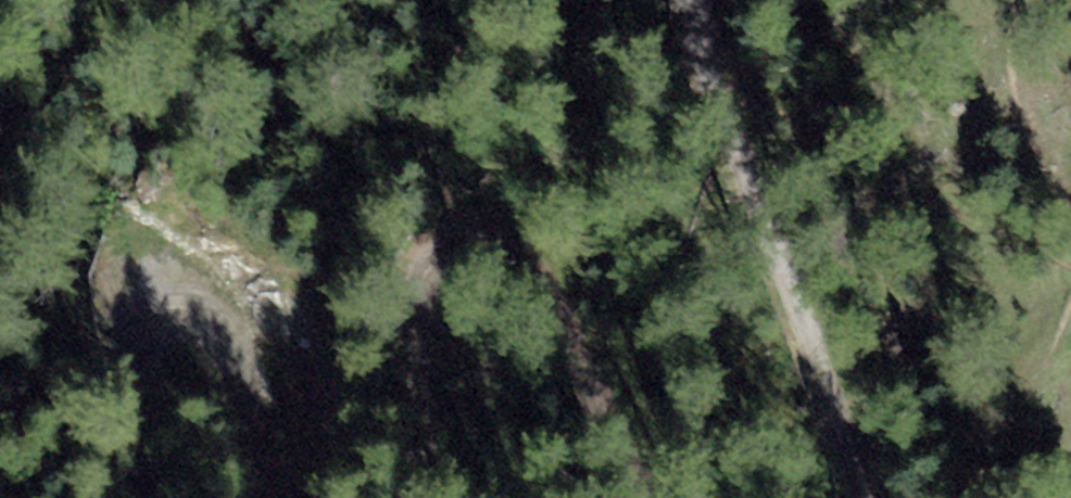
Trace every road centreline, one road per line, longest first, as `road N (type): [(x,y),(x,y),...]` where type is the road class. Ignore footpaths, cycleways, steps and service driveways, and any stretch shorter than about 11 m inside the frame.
road 1 (track): [(643,497),(540,291),(484,256),(452,255),(433,271),(414,497)]
road 2 (track): [(712,69),(848,497)]
road 3 (track): [(265,497),(257,438),(217,325),(190,314),(147,334),(139,359),(141,497)]

